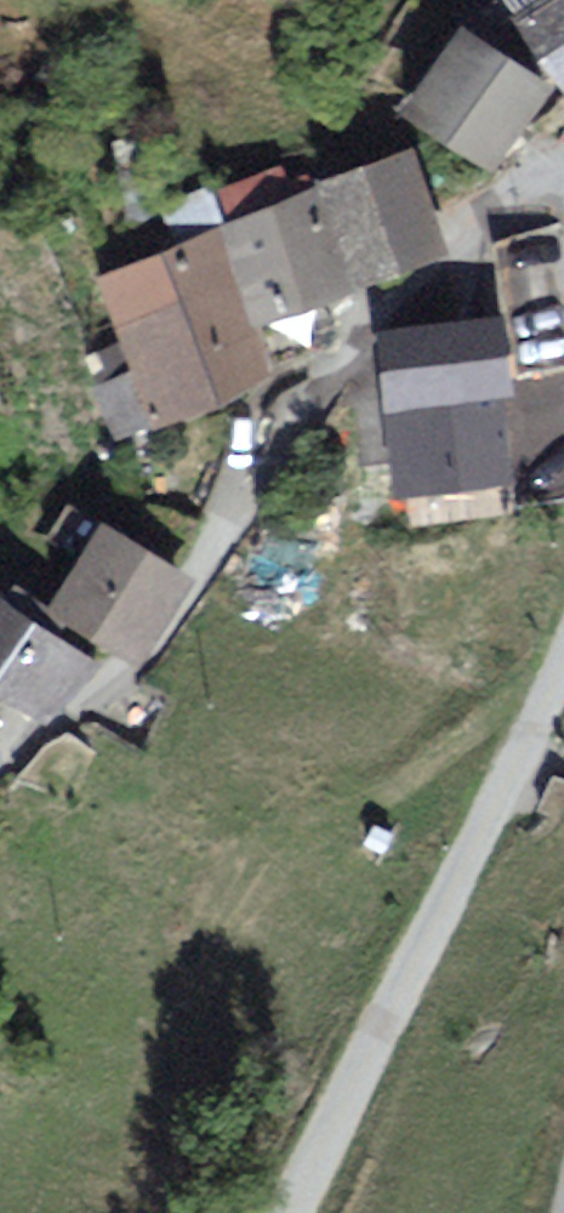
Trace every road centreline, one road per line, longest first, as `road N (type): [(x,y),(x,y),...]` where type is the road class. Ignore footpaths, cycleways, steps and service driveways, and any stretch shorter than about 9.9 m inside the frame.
road 1 (residential): [(563,172),(467,239),(330,369),(138,656),(0,763)]
road 2 (tertiary): [(563,653),(292,1212)]

